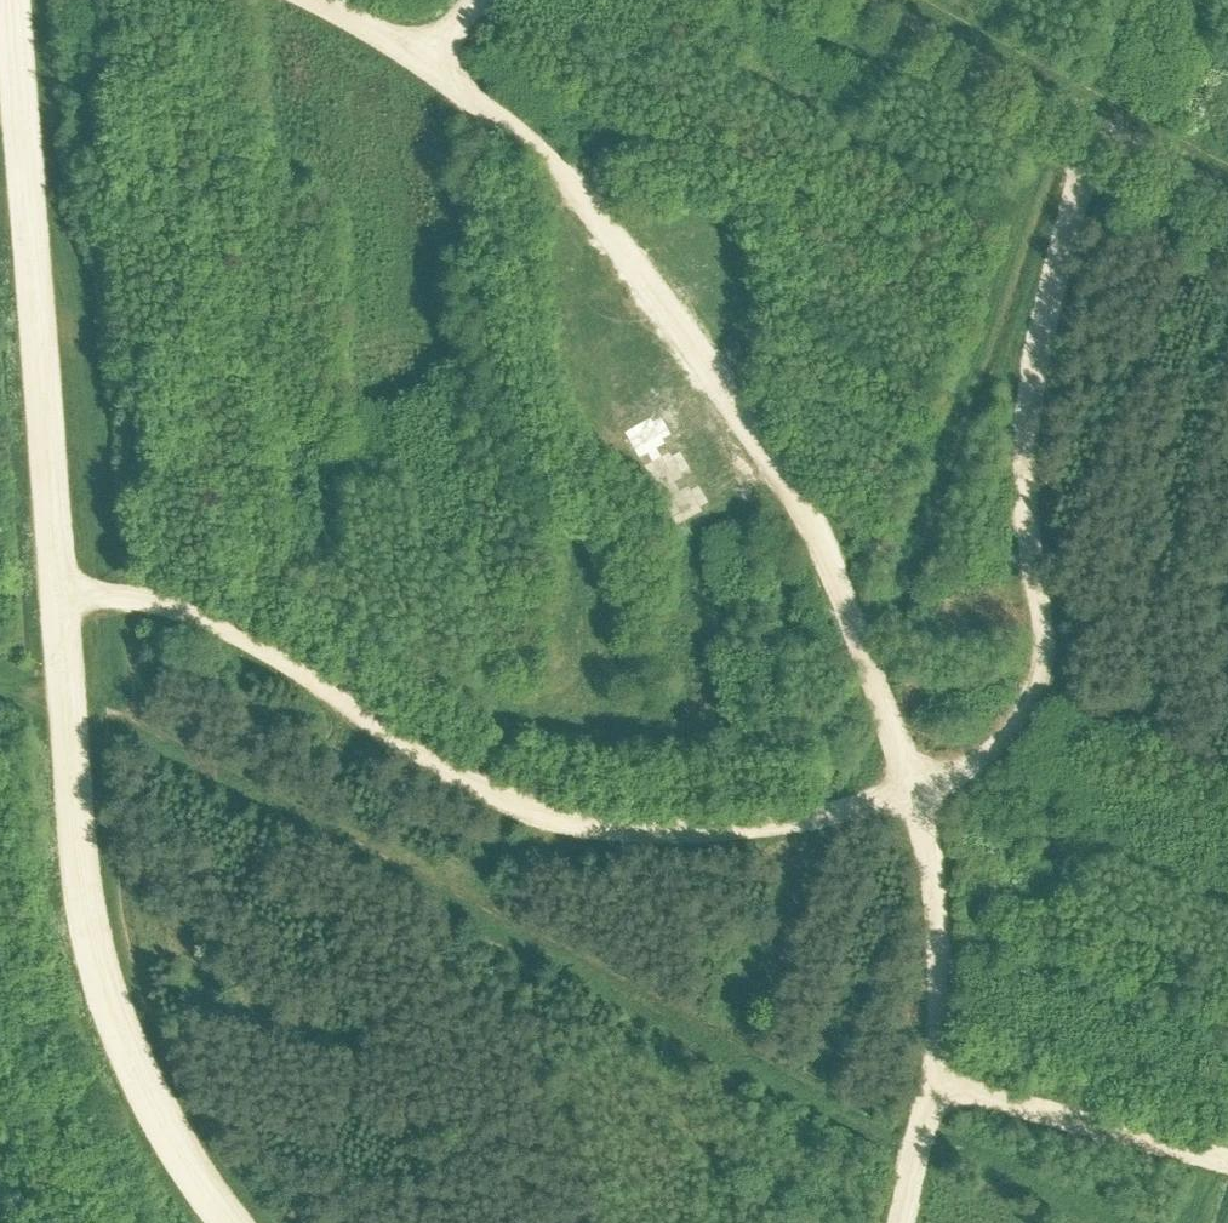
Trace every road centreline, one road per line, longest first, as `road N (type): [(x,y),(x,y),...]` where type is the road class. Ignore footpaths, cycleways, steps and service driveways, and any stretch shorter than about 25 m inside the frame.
road 1 (track): [(1097,124),(1051,288),(1025,425),(1032,658),(1017,710),(989,747),(920,793),(849,815),(764,826),(673,831),(565,819),(450,771),(308,671),(183,606),(59,601)]
road 2 (track): [(314,0),(426,55),(566,178),(691,336),(767,451),(873,663),(913,760),(941,972),(934,1084),(897,1222)]
road 3 (track): [(232,1222),(192,1177),(133,1070),(94,973),(12,0)]
road 4 (track): [(934,1084),(1227,1160)]

